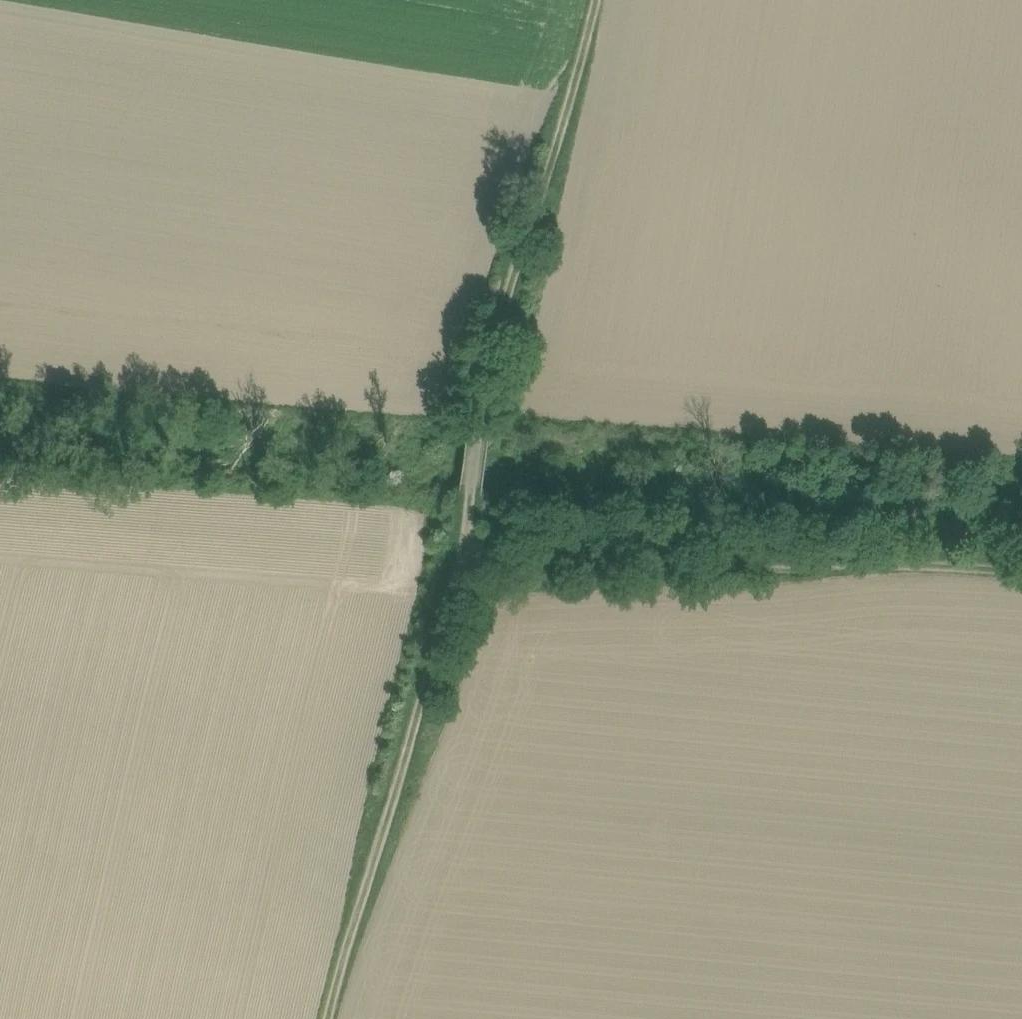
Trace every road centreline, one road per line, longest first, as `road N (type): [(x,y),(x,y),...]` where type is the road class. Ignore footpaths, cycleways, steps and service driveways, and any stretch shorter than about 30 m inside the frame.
road 1 (track): [(329,1018),(454,600),(497,335),(597,0)]
road 2 (track): [(1021,570),(463,563)]

